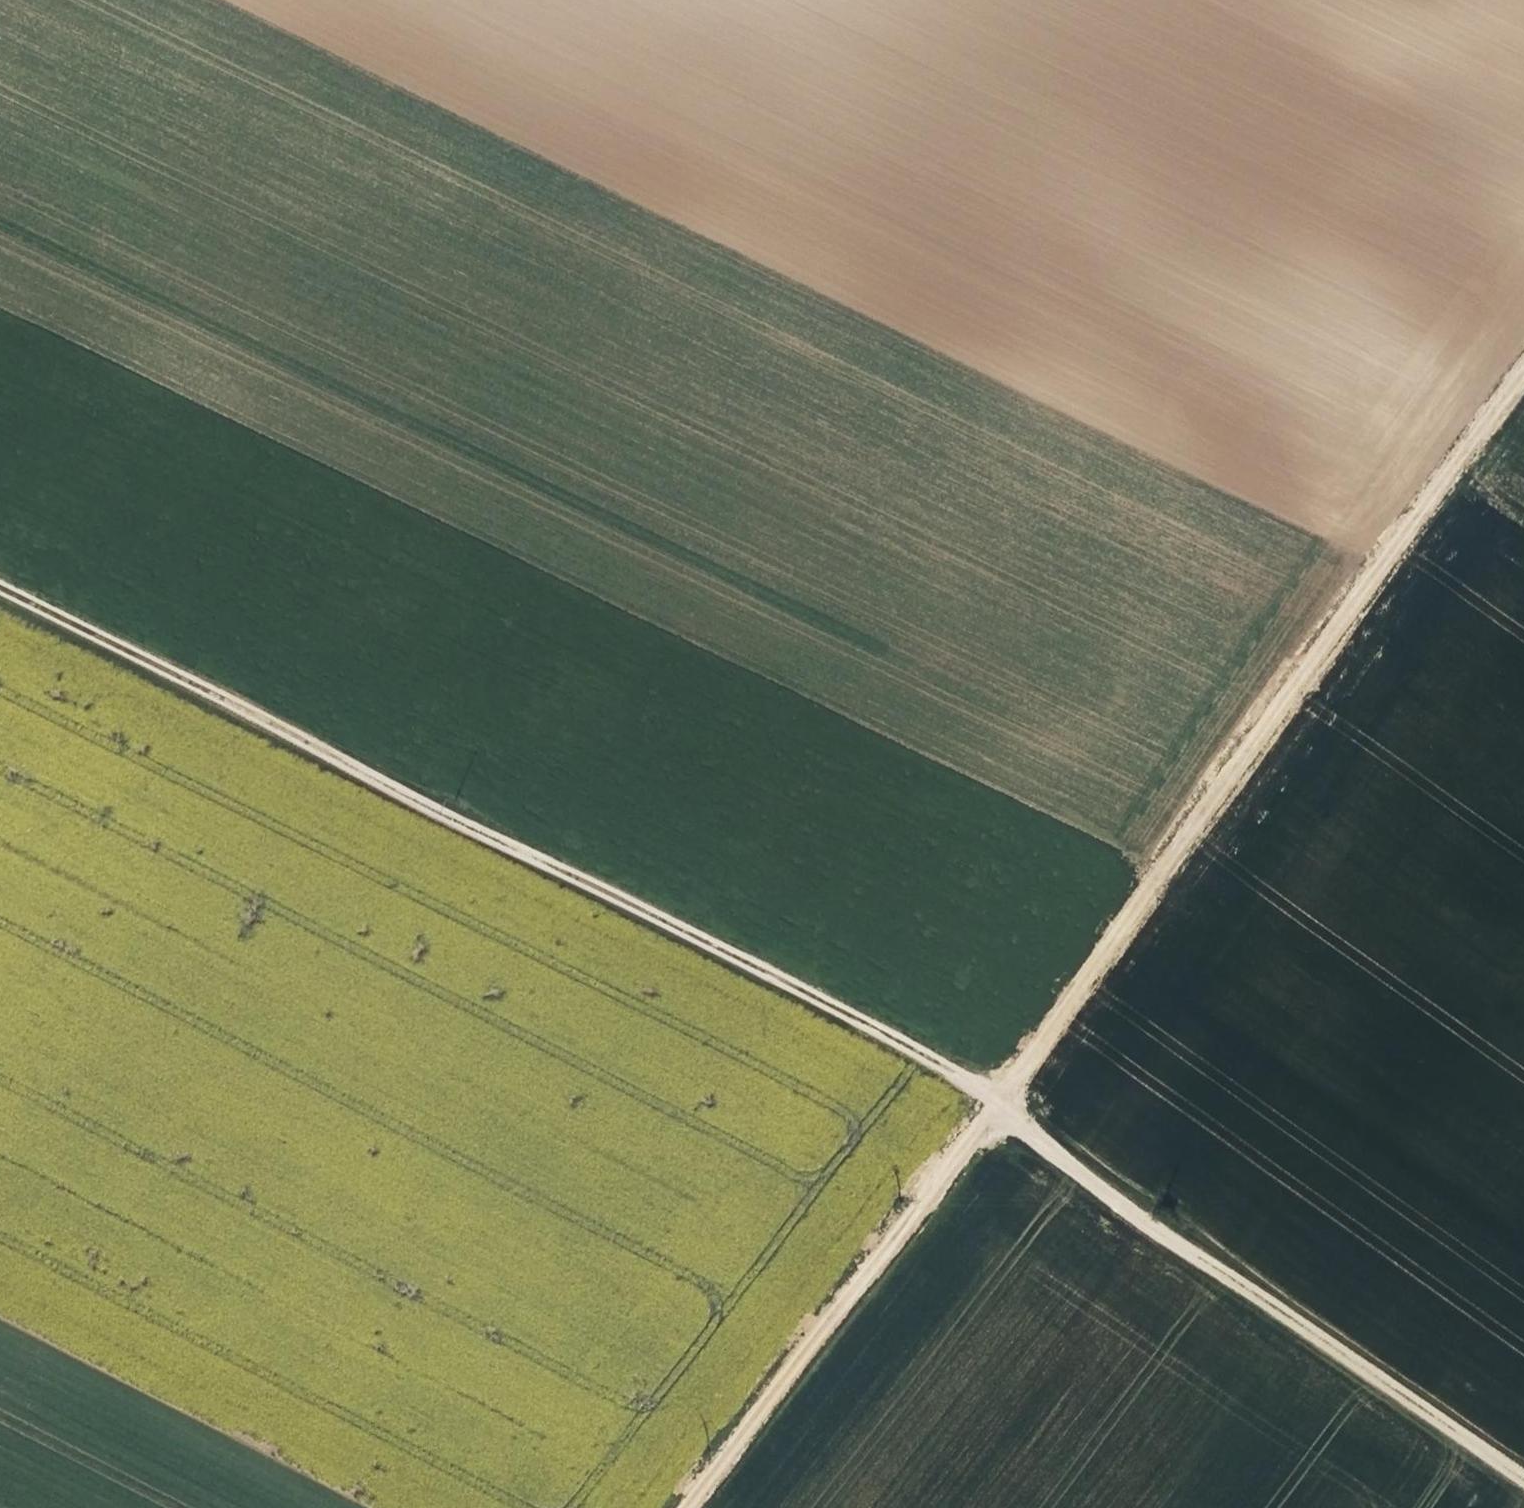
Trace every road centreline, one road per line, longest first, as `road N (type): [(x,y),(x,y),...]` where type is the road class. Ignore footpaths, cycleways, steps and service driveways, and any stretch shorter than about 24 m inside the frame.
road 1 (track): [(1523,388),(1007,1100),(689,1507)]
road 2 (track): [(0,590),(760,962),(1007,1100)]
road 3 (residential): [(1007,1100),(1053,1153),(1523,1477)]

